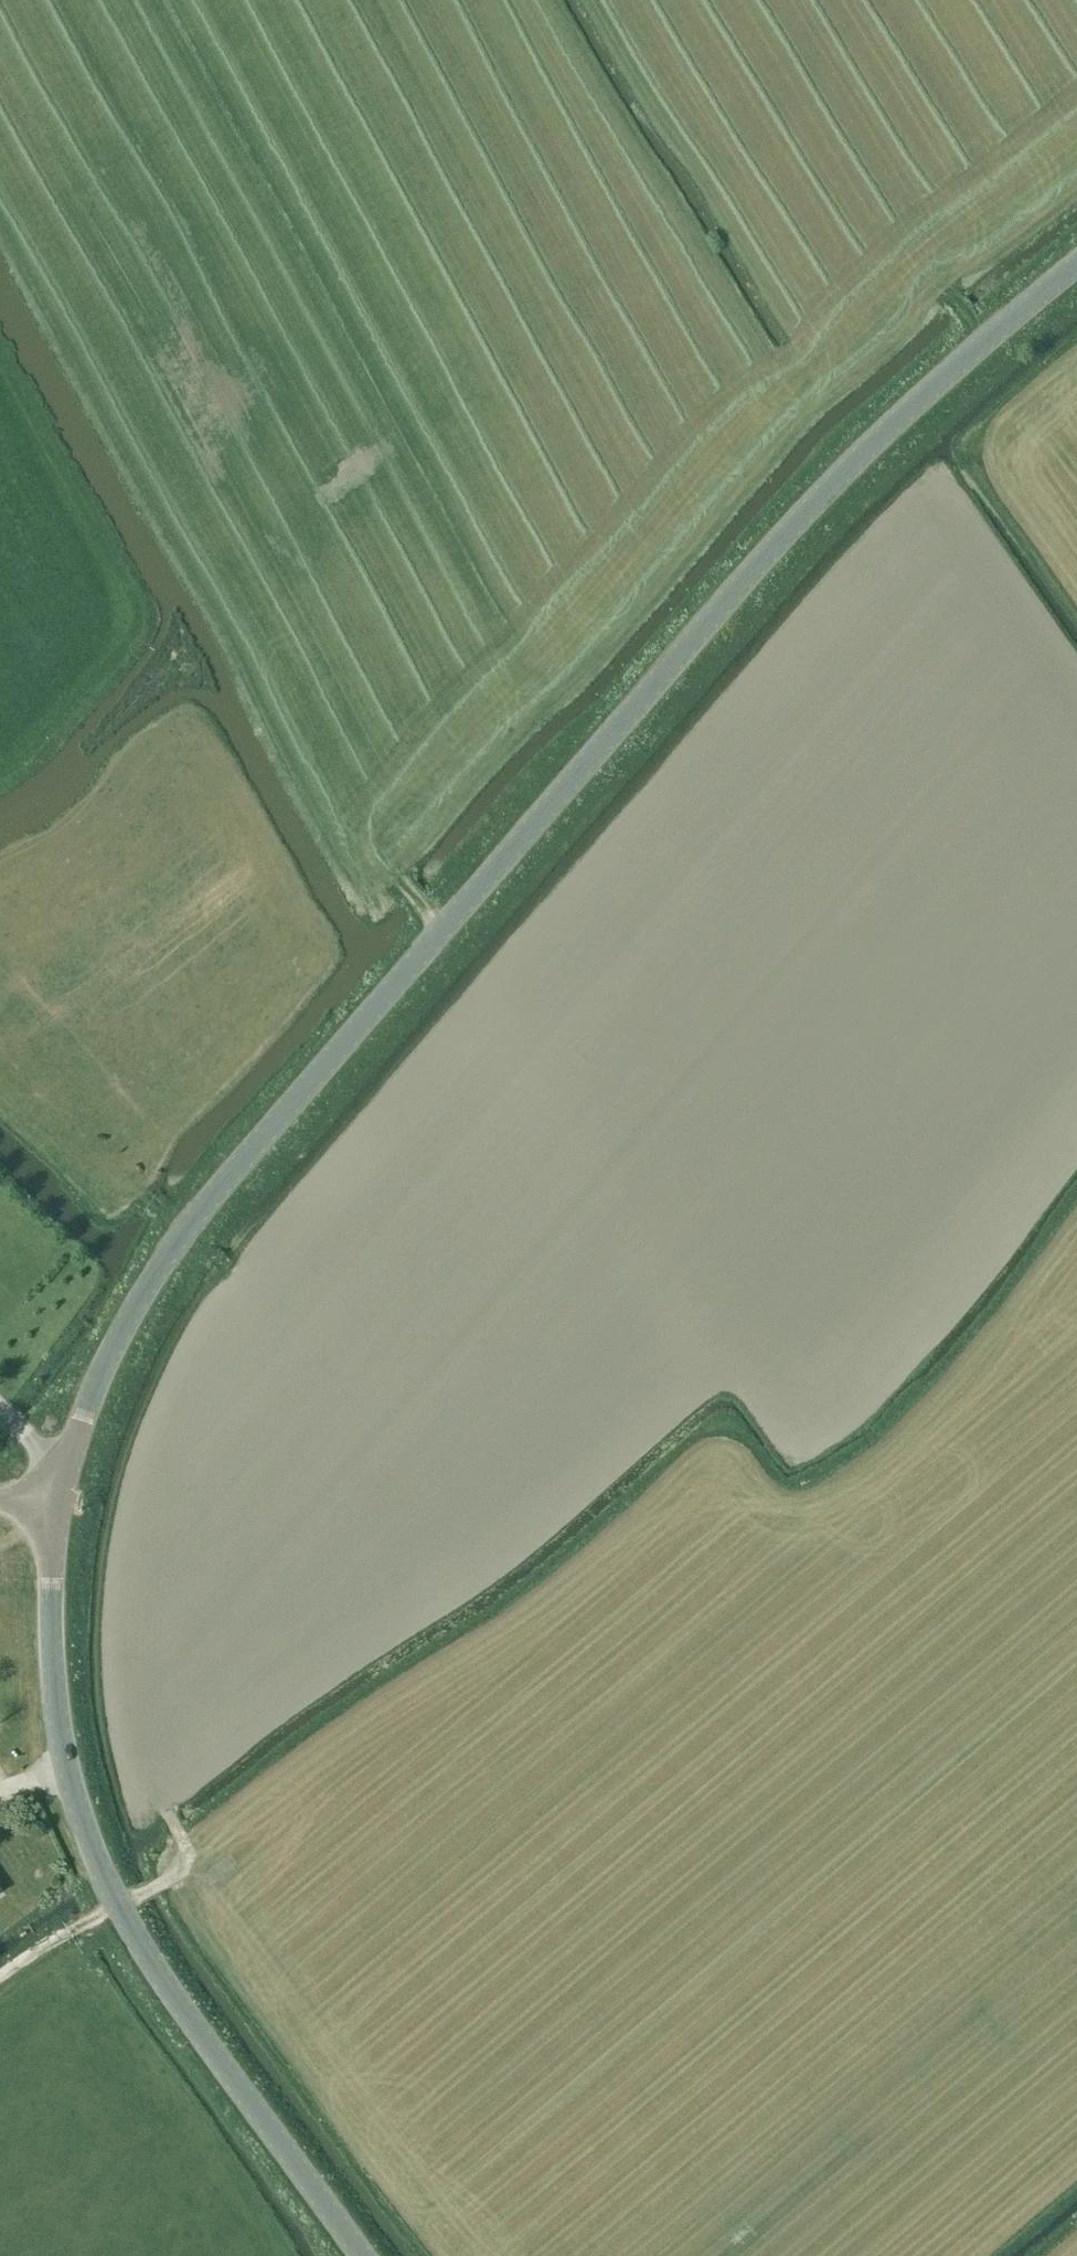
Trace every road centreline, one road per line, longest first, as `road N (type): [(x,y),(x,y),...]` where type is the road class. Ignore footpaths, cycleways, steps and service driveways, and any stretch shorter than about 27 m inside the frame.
road 1 (tertiary): [(58,1507),(75,1443),(121,1334),(157,1270),(228,1182),(759,561),(923,397),(1076,264)]
road 2 (tertiary): [(364,2255),(161,1980),(105,1880),(71,1785),(55,1695),(51,1558),(58,1507)]

